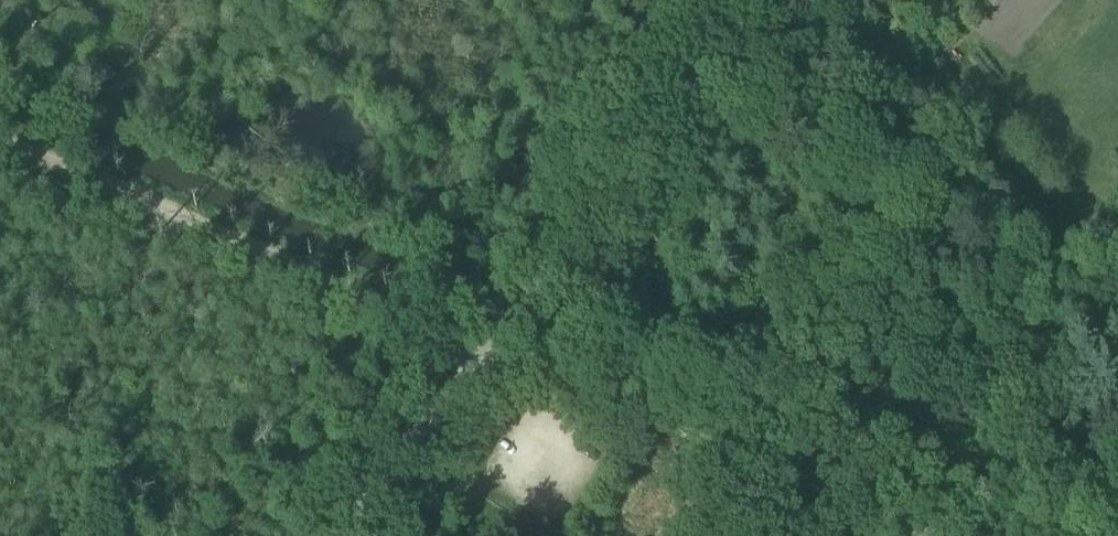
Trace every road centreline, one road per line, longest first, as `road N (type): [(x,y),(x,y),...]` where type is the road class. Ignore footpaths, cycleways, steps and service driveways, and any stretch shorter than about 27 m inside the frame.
road 1 (unclassified): [(336,535),(749,0)]
road 2 (track): [(484,344),(0,134)]
road 3 (track): [(932,535),(608,397)]

